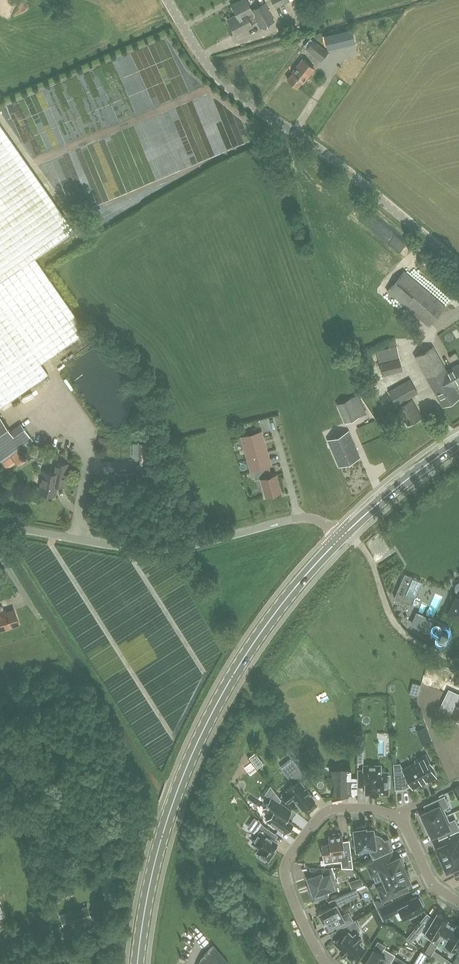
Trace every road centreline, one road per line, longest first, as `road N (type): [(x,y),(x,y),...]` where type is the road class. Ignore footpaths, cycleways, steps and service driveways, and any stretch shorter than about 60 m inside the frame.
road 1 (secondary): [(137,963),(152,874),(197,744),(269,619),(344,536)]
road 2 (unclassified): [(458,266),(341,165),(231,89),(169,0)]
road 3 (residential): [(325,963),(284,865),(326,812),(380,812),(404,824),(436,887)]
road 4 (unclassified): [(125,547),(170,549),(299,518),(344,536)]
road 5 (track): [(458,663),(394,624),(354,541)]
road 6 (secondary): [(344,536),(458,443)]
road 7 (unclassified): [(0,527),(125,547)]

